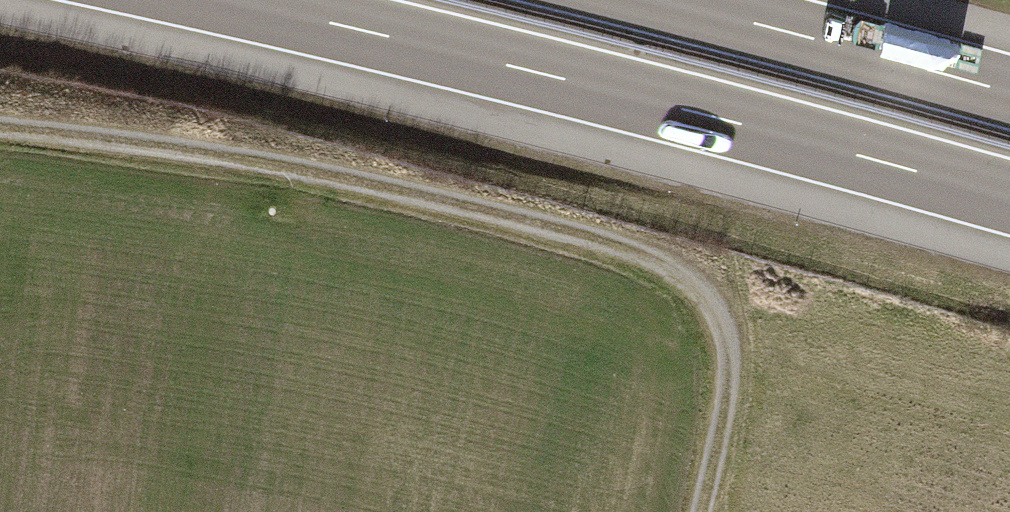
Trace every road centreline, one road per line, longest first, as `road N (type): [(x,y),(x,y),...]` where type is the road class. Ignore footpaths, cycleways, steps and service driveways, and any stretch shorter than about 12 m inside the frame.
road 1 (track): [(707,511),(734,382),(709,305),(666,263),(481,216),(0,143)]
road 2 (motorway): [(228,0),(1009,198)]
road 3 (motorway): [(1009,92),(664,0)]

